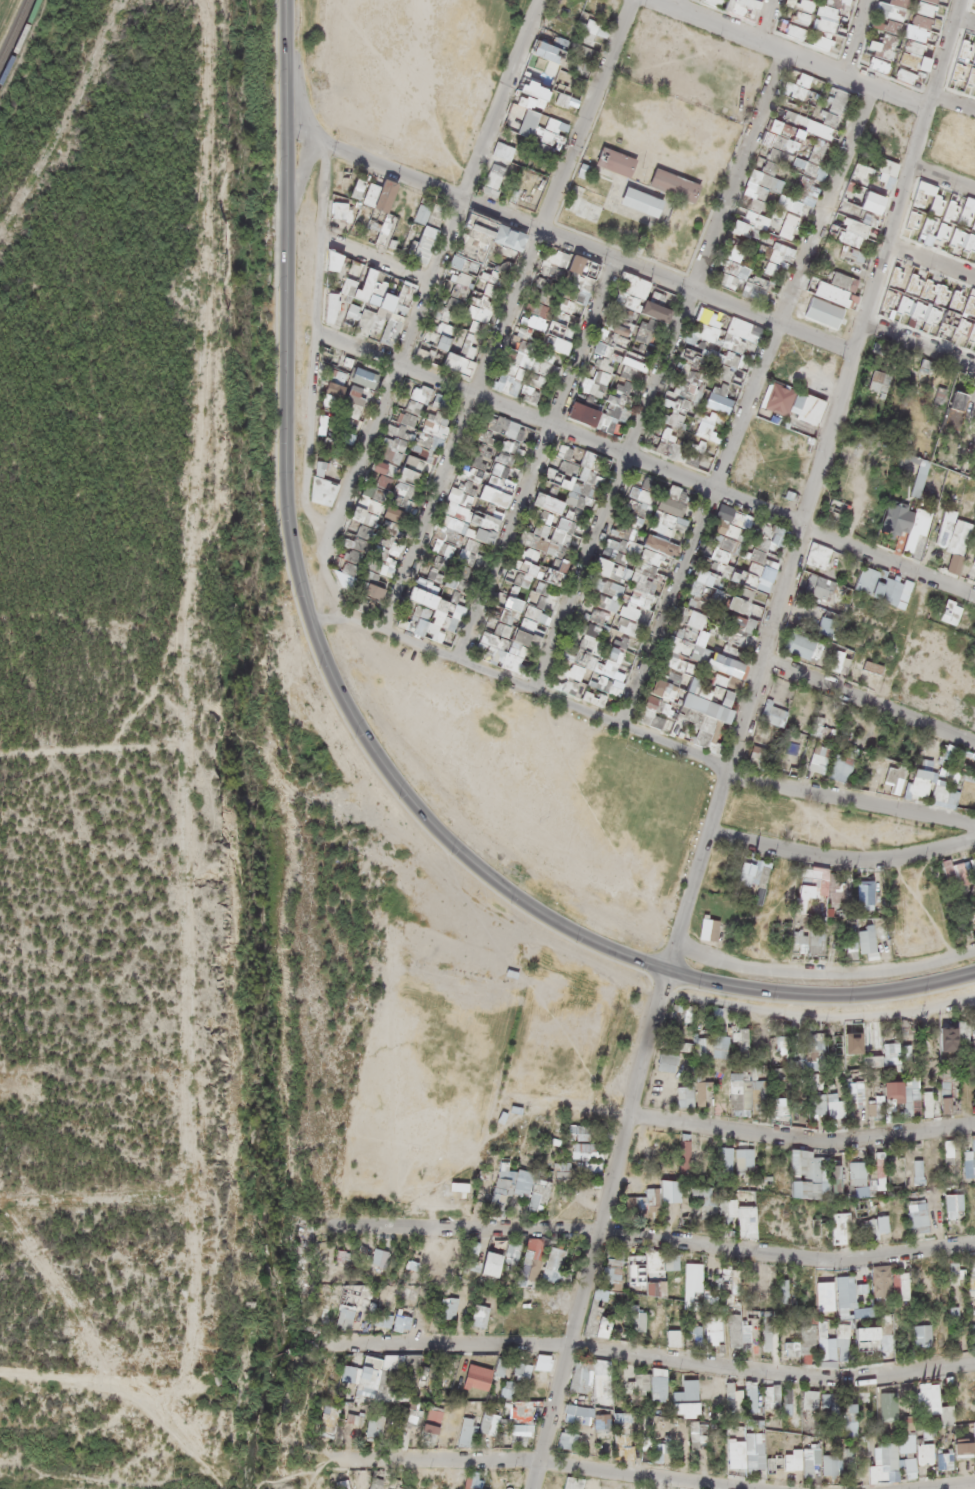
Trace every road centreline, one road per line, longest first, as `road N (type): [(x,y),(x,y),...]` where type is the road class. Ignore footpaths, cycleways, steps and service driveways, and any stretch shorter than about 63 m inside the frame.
road 1 (tertiary): [(280,0),(284,522),(325,671),(382,767),(439,836),(501,887),(569,930),(666,971),(814,994),(887,991),(974,972)]

